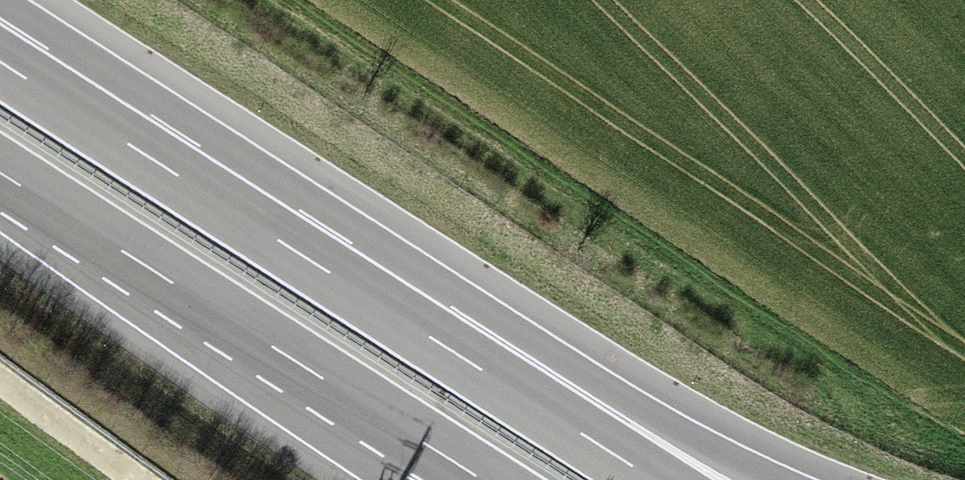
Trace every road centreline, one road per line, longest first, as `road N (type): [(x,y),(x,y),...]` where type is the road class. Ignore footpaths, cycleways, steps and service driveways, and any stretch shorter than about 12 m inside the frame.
road 1 (motorway): [(0,173),(482,479)]
road 2 (motorway): [(441,341),(0,60)]
road 3 (motorway): [(779,479),(441,341)]
road 4 (motorway): [(658,479),(441,341)]
road 5 (track): [(129,479),(0,386)]

